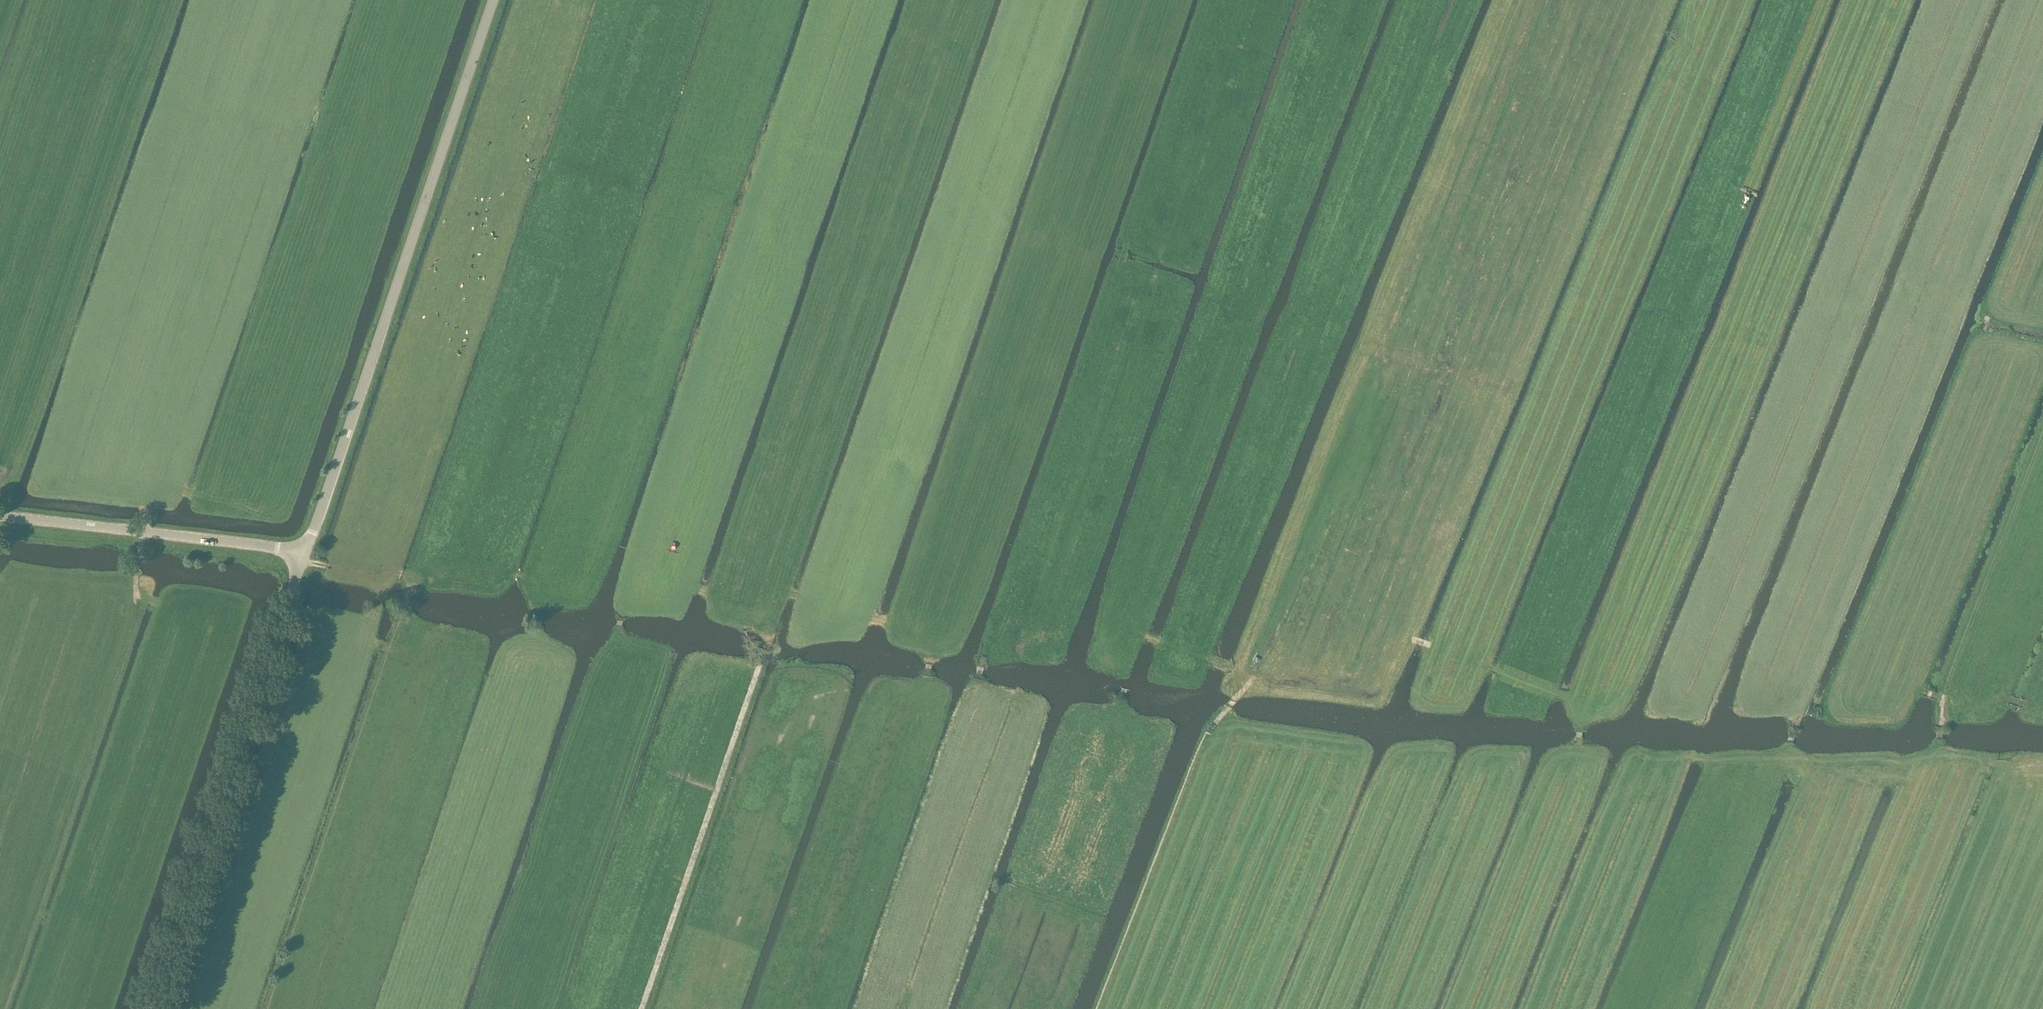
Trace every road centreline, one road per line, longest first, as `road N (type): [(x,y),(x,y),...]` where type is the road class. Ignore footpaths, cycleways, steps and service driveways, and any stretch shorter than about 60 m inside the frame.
road 1 (track): [(1835,1008),(1934,752),(1940,691),(2042,431)]
road 2 (unclassified): [(304,550),(491,0)]
road 3 (track): [(0,501),(176,0)]
road 4 (unclassified): [(146,1008),(304,550)]
road 5 (track): [(640,1008),(763,655)]
road 6 (unclassified): [(304,550),(0,513)]

